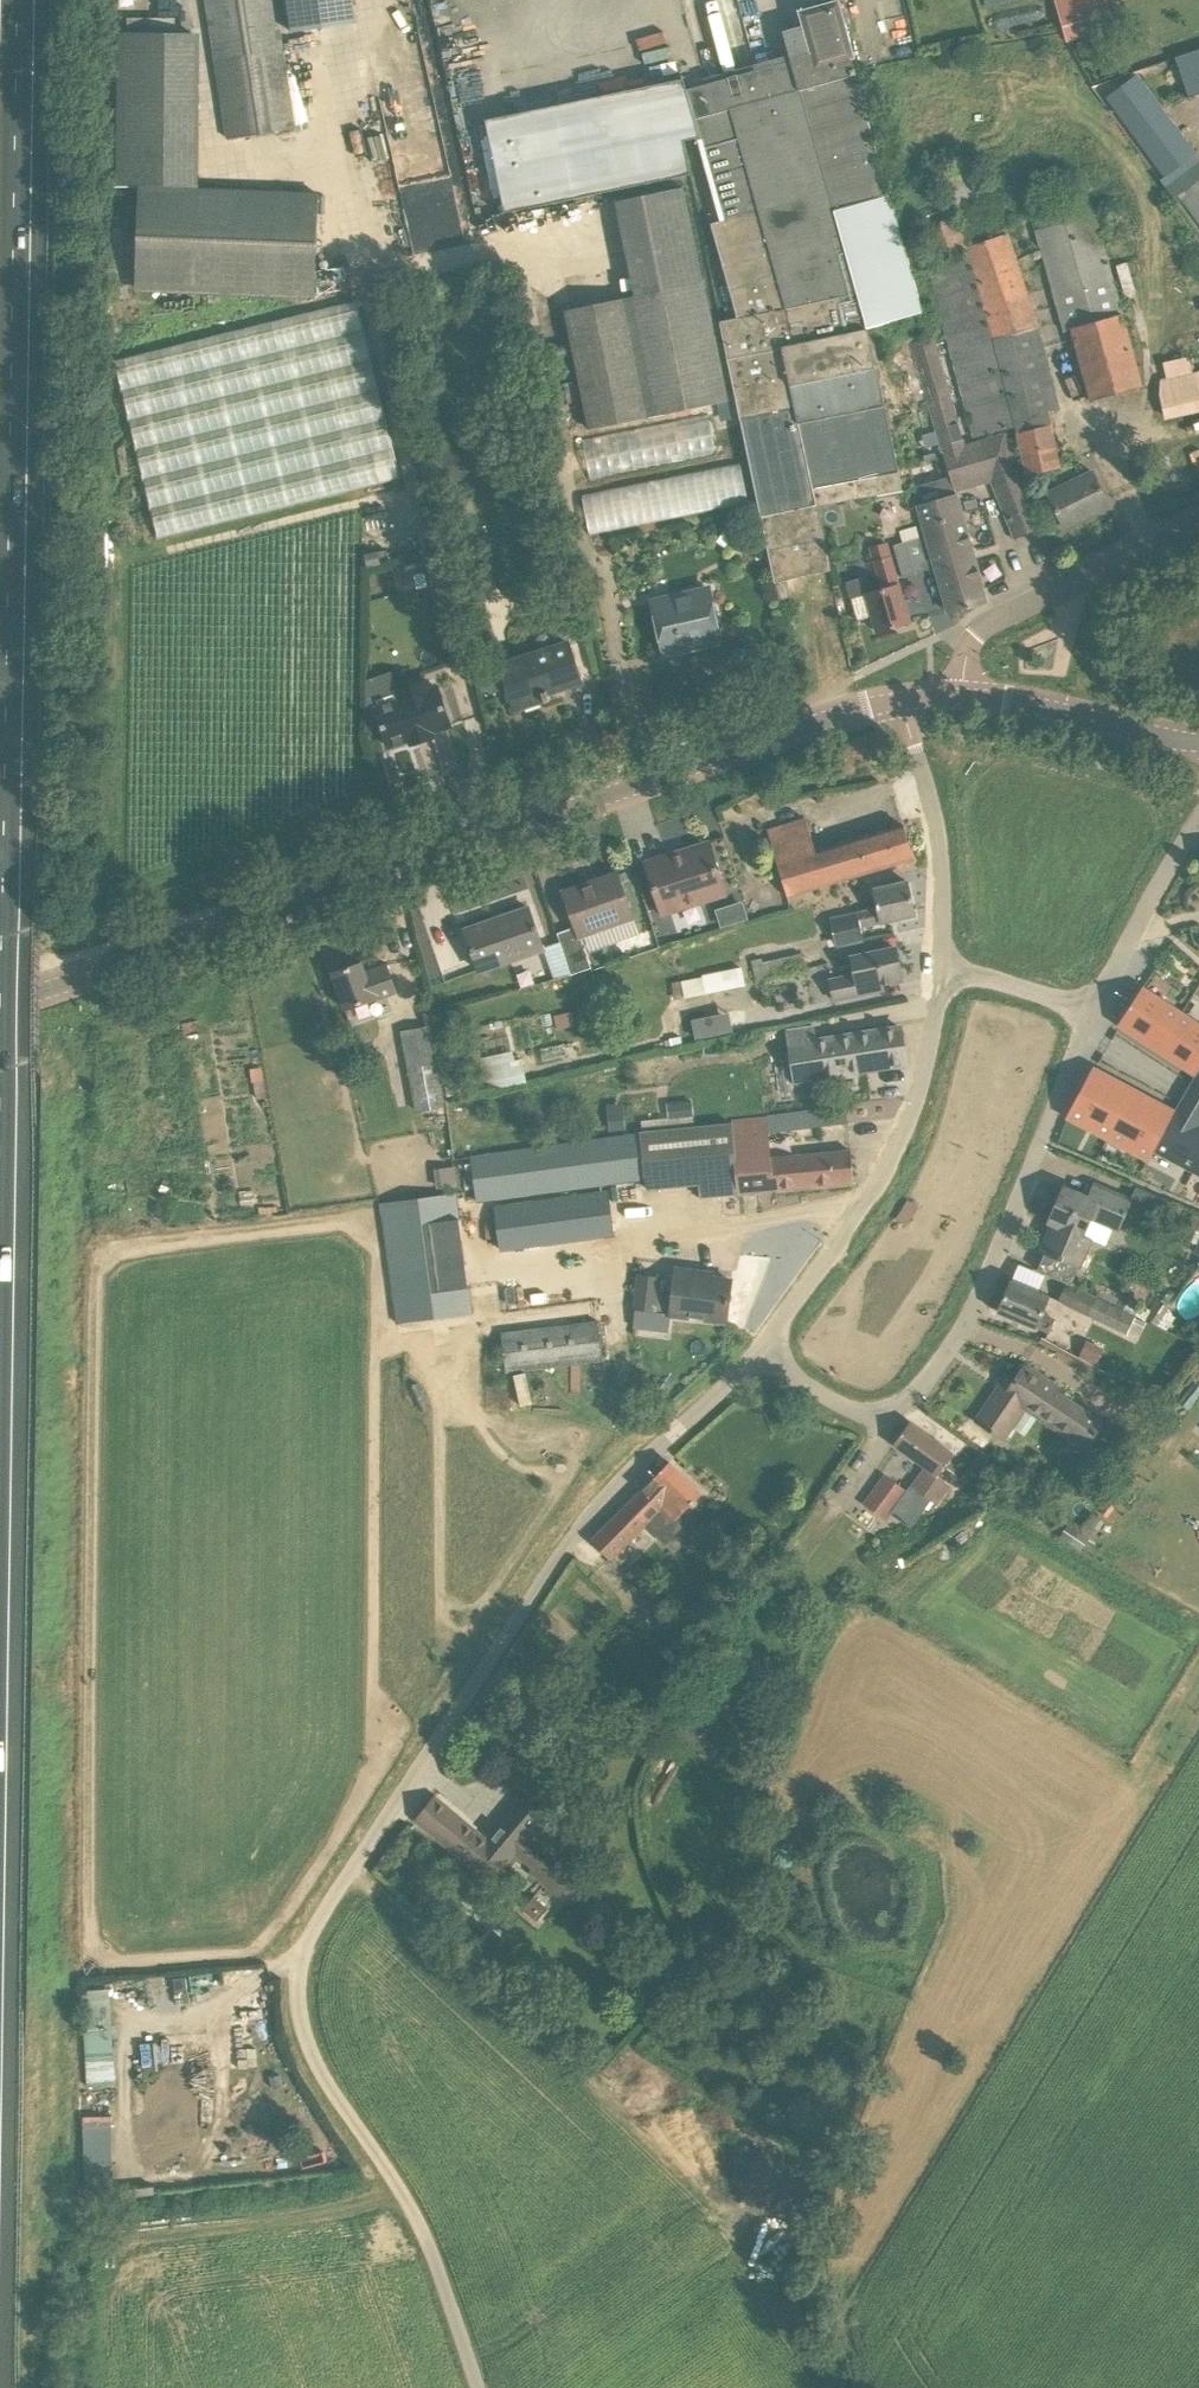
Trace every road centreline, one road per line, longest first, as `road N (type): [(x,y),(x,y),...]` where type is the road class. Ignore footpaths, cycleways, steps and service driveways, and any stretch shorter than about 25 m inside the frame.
road 1 (motorway): [(0,1305),(22,0)]
road 2 (unclassified): [(473,2387),(414,2215),(303,2036),(296,1994),(316,1924),(555,1544),(654,1433),(763,1349)]
road 3 (tertiary): [(0,1007),(899,701)]
road 4 (unclassified): [(763,1349),(865,1417),(904,1404),(973,1302),(1089,1012)]
road 5 (unclassified): [(763,1349),(819,1279),(903,1145),(926,1079),(946,965)]
road 6 (unclassified): [(954,687),(967,645),(993,618),(1198,525)]
road 7 (unclassified): [(946,965),(937,827),(899,701)]
road 8 (tertiary): [(1198,745),(954,687)]
road 9 (unclassified): [(1089,1012),(1145,931),(1198,821)]
road 10 (unclassified): [(1089,1012),(946,965)]

